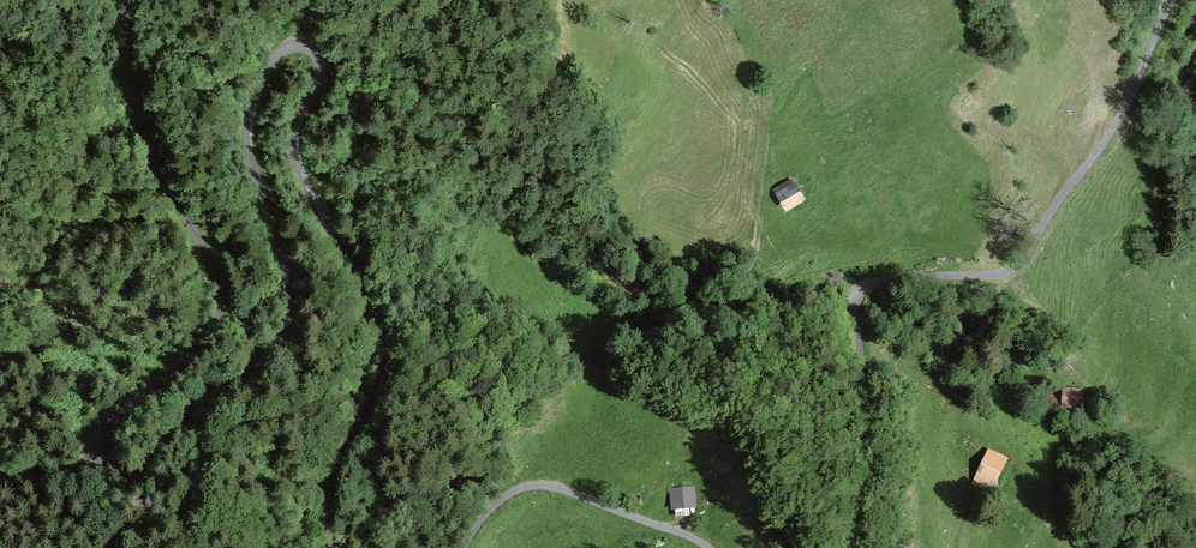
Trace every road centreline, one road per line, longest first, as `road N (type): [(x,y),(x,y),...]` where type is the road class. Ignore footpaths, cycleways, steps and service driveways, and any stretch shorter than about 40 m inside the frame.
road 1 (track): [(125,0),(124,44),(146,139),(211,259),(222,303),(215,328),(188,359),(96,432),(92,461),(108,476),(151,460),(179,419),(248,367),(288,323),(288,281),(248,142),(248,118),(273,59),(285,49),(309,46),(322,58),(321,75),(300,123),(296,160),(374,322),(383,362),(327,484),(327,547)]
road 2 (track): [(857,547),(860,293),(889,280),(1009,270),(1095,155),(1174,0)]
road 3 (track): [(855,311),(797,305),(761,312),(744,294),(776,118),(870,0)]
road 4 (track): [(466,547),(482,518),(534,483),(710,547)]

